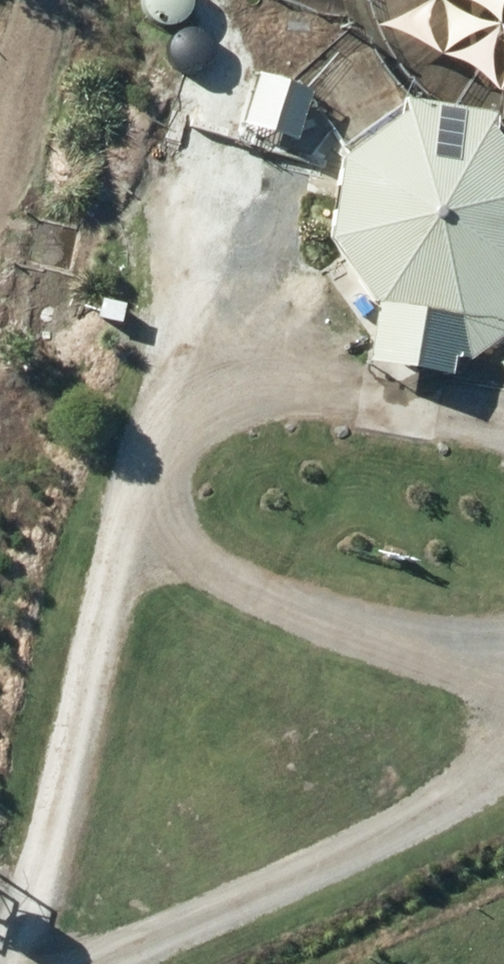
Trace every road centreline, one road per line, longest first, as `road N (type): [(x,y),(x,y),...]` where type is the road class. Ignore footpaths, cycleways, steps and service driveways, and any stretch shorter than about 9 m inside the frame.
road 1 (track): [(503,436),(292,404),(168,430),(14,930),(12,963)]
road 2 (track): [(97,963),(166,946),(491,767),(503,752)]
road 3 (track): [(503,681),(136,552)]
road 4 (track): [(168,430),(226,163)]
road 5 (track): [(0,182),(44,0)]

